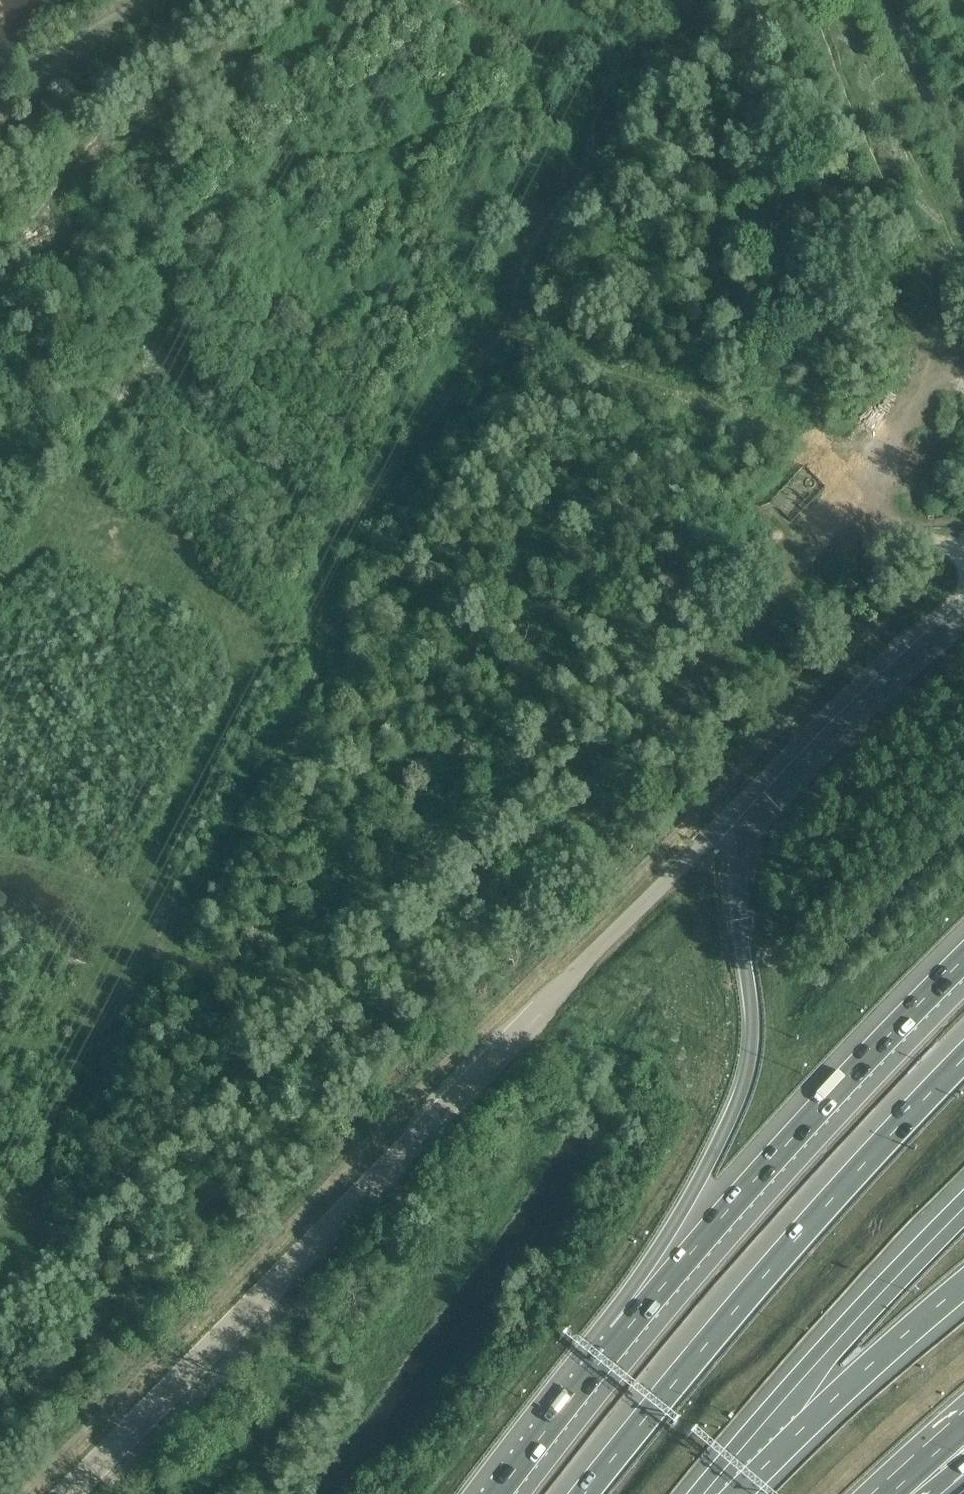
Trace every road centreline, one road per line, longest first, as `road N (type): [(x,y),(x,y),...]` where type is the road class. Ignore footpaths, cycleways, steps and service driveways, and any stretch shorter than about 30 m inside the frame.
road 1 (motorway): [(963,960),(779,1151),(498,1493)]
road 2 (motorway): [(963,1060),(794,1243),(585,1493)]
road 3 (motorway): [(963,1209),(710,1493)]
road 4 (motorway): [(739,1493),(963,1284)]

